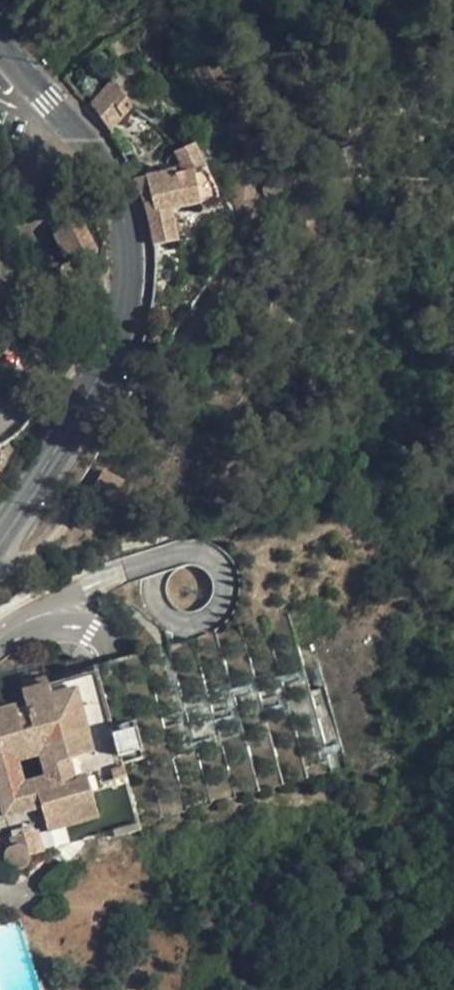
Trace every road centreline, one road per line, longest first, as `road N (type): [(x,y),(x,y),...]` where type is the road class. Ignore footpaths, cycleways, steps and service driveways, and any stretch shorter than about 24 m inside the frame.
road 1 (secondary): [(63,119),(114,181),(125,206),(129,288),(91,406),(0,533)]
road 2 (residential): [(0,420),(17,408),(44,357),(45,262),(31,220),(41,155),(63,119)]

